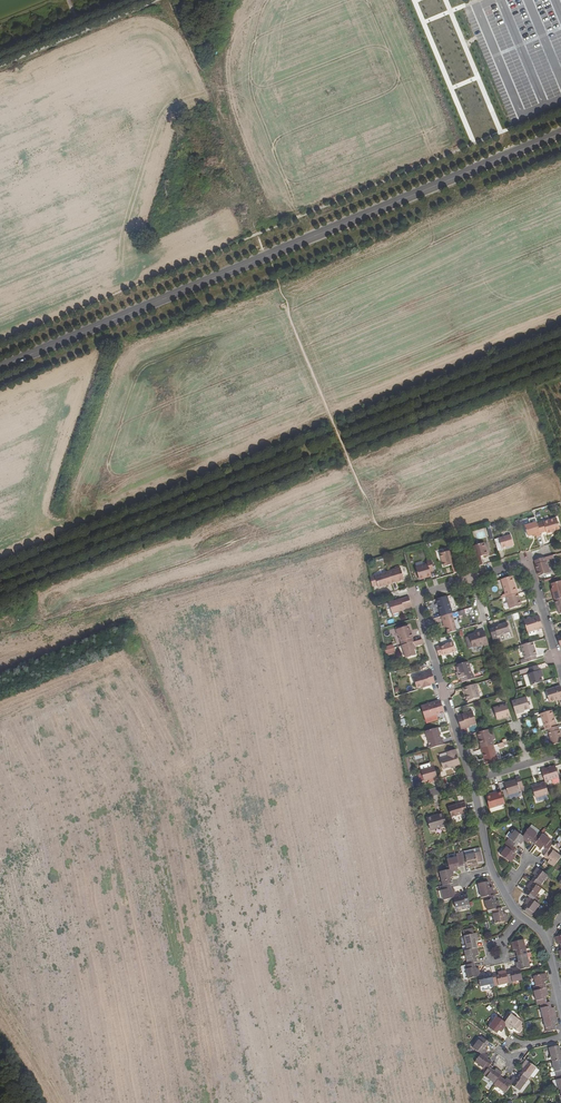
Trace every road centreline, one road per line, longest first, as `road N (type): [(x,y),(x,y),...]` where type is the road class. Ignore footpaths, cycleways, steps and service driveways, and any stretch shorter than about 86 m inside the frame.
road 1 (unclassified): [(0,367),(560,134)]
road 2 (track): [(286,310),(383,528),(560,464)]
road 3 (residential): [(474,582),(415,599),(471,781)]
road 4 (residential): [(560,669),(528,563),(474,582)]

